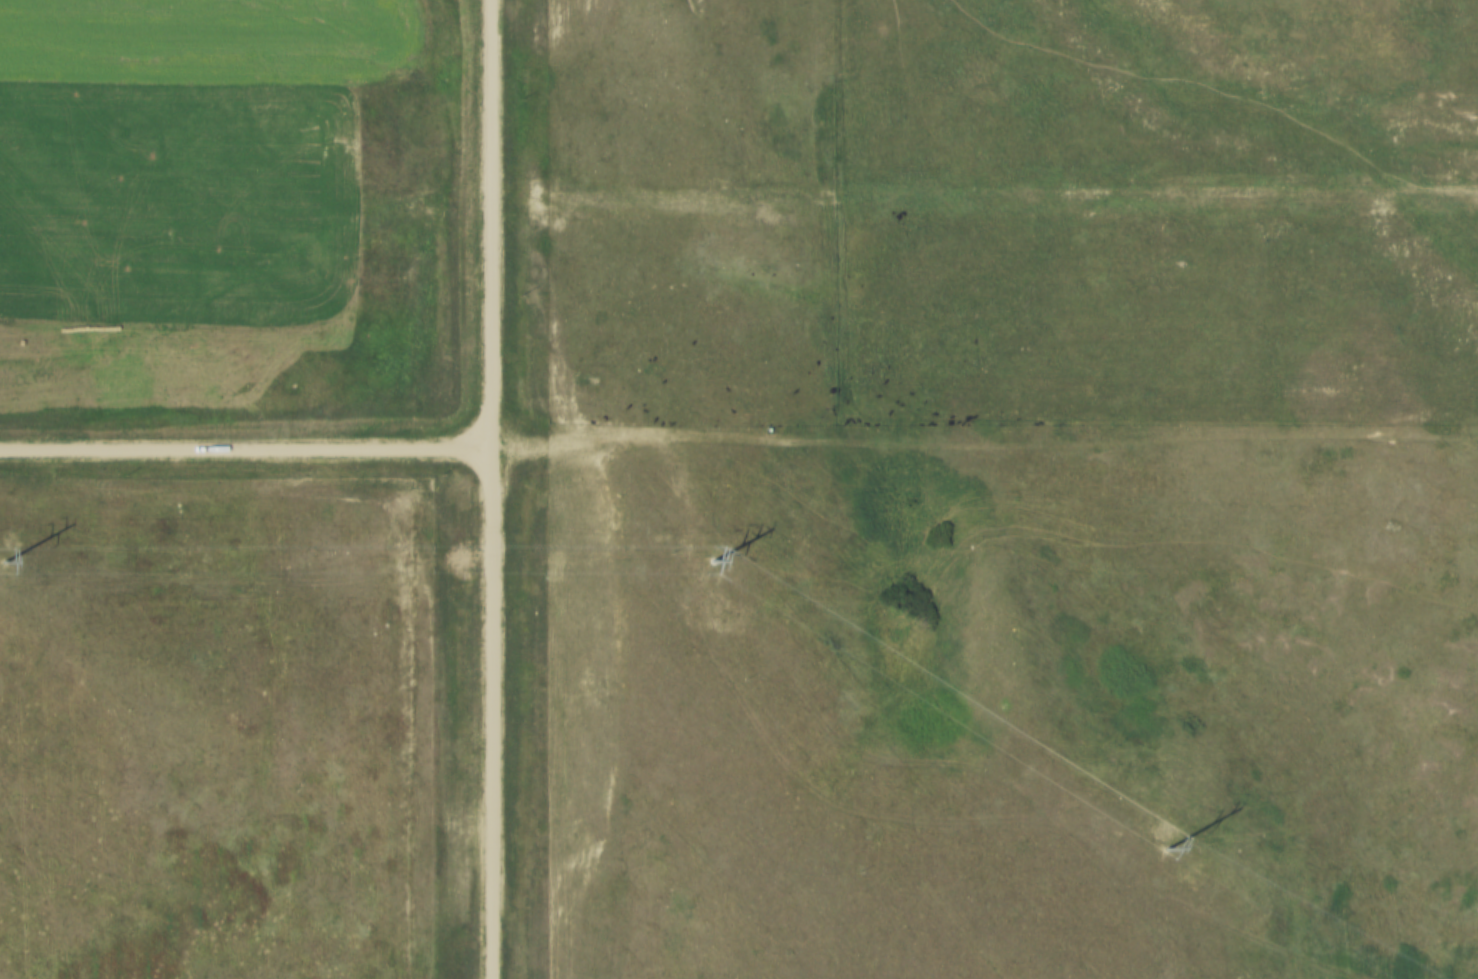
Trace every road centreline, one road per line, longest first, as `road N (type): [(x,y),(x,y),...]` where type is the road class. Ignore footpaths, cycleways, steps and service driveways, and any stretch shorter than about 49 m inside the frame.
road 1 (residential): [(491,453),(493,978)]
road 2 (residential): [(0,455),(491,453)]

